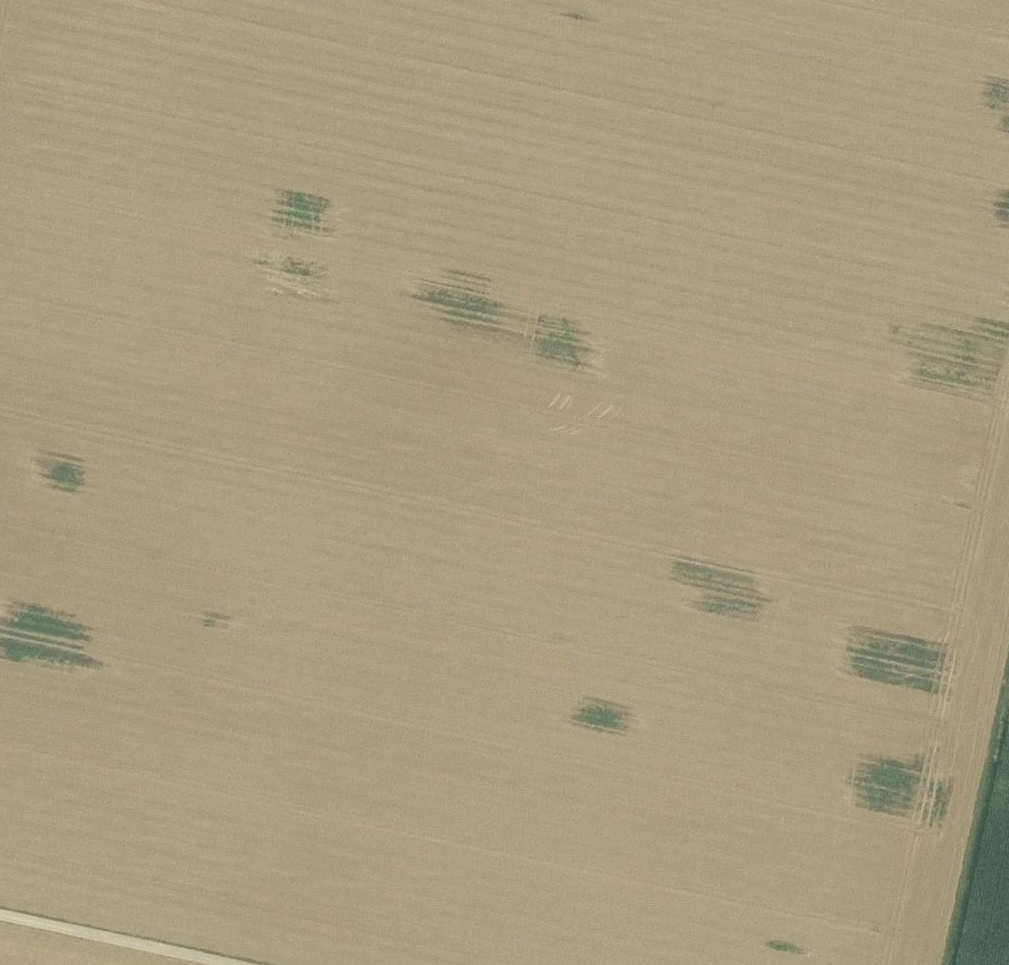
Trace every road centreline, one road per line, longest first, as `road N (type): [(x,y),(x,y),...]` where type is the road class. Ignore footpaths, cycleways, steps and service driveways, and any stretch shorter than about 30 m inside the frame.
road 1 (track): [(1008,670),(946,964)]
road 2 (track): [(197,964),(0,925)]

